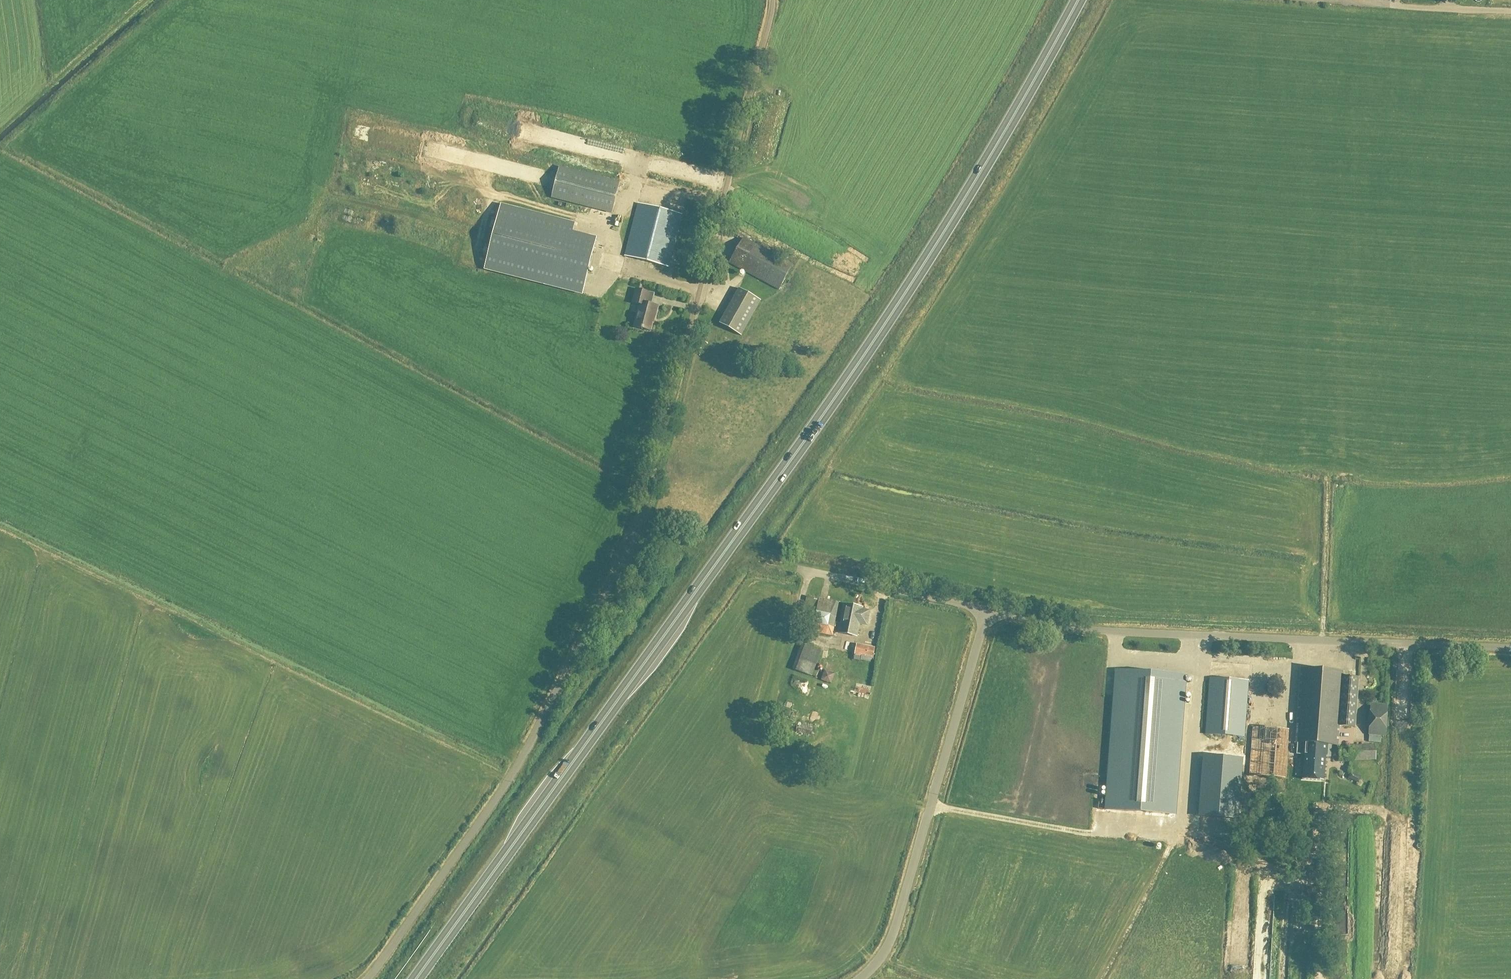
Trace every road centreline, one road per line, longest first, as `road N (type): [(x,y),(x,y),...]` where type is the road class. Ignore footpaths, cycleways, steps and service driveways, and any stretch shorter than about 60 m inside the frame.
road 1 (trunk): [(417,978),(920,270),(1078,0)]
road 2 (unclassified): [(368,978),(516,769),(637,530),(772,0)]
road 3 (unclassified): [(987,611),(1106,632),(1510,648)]
road 4 (unclassified): [(861,978),(889,945),(987,611)]
road 5 (unclassified): [(987,611),(801,570)]

